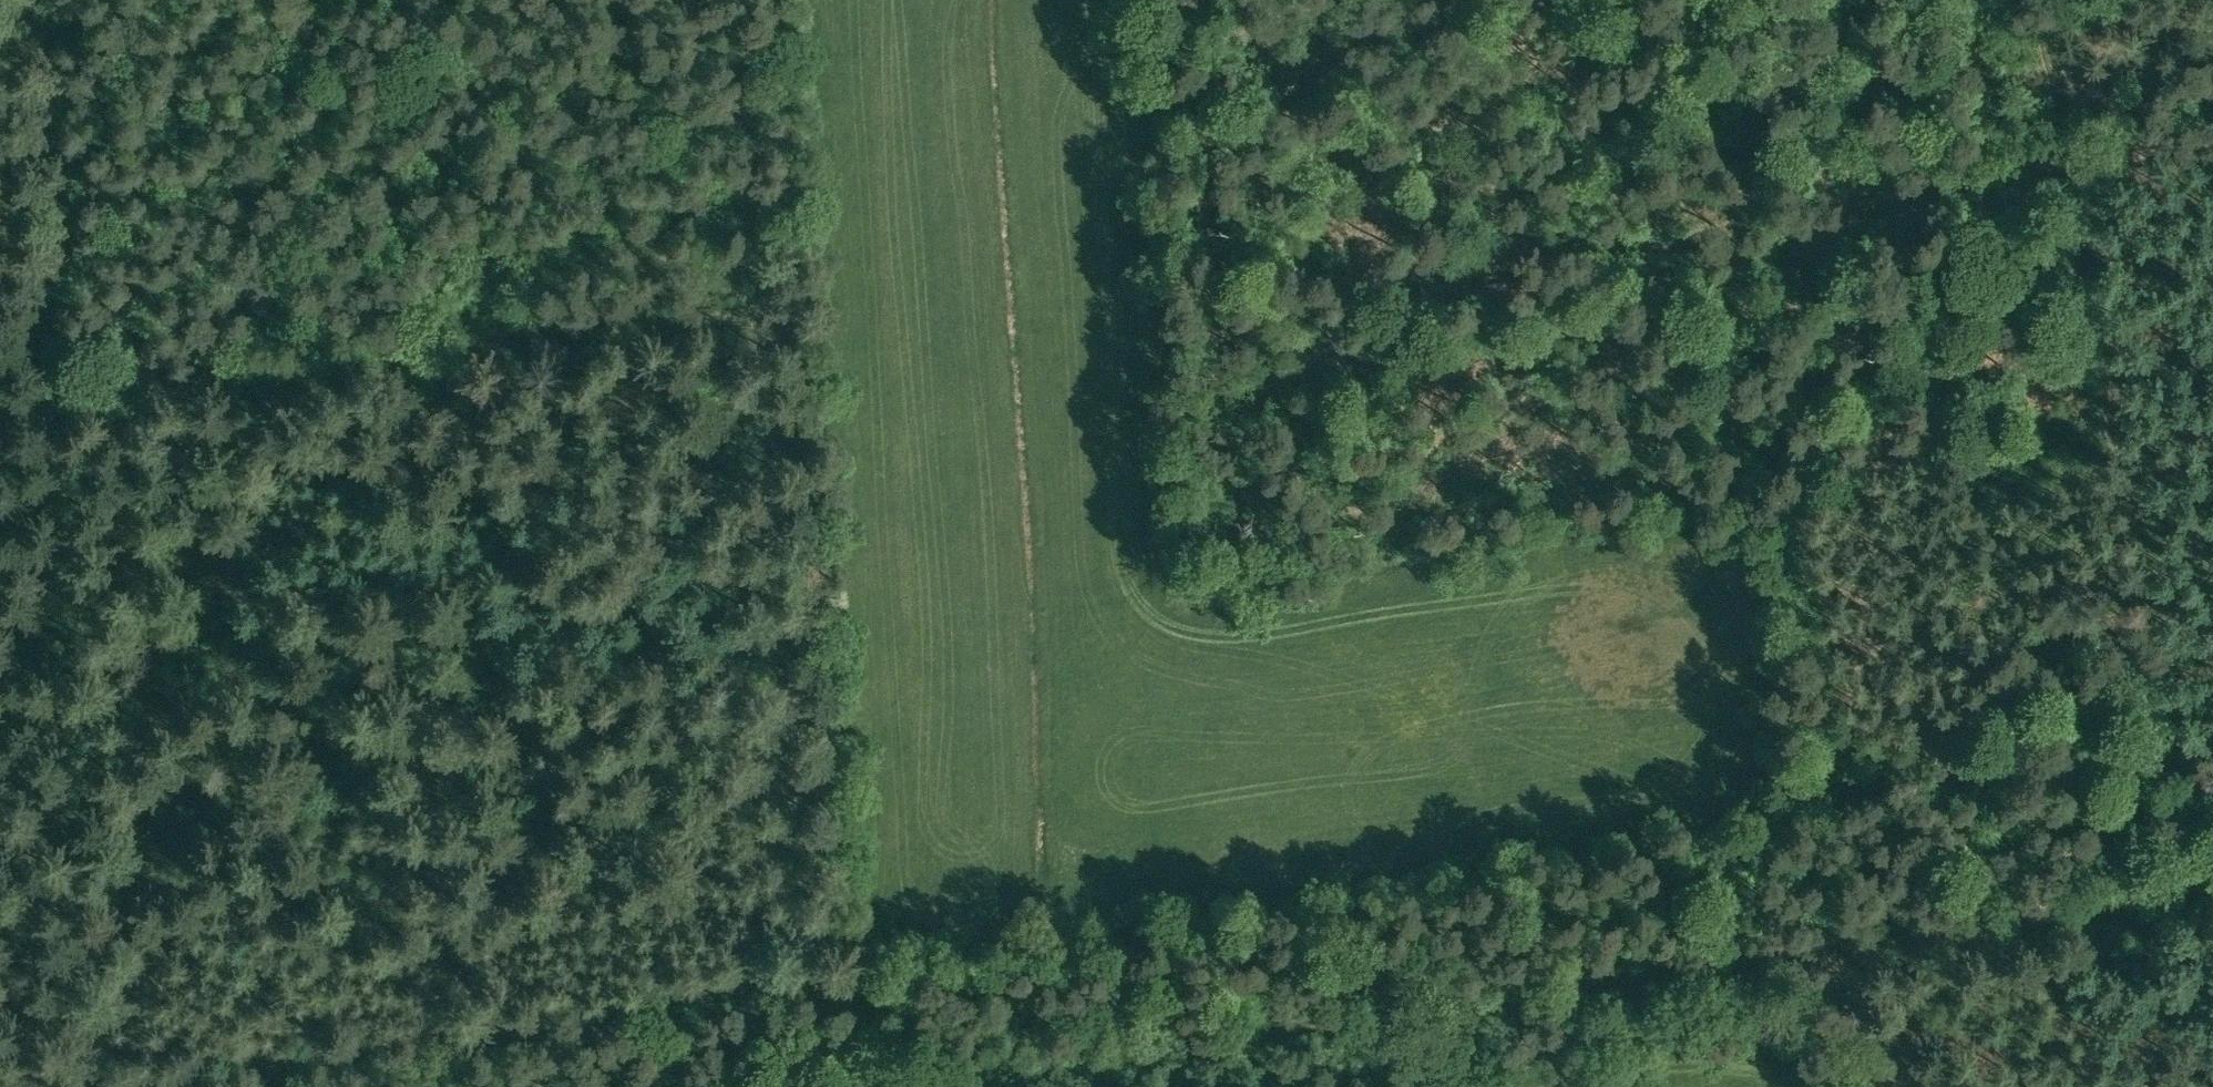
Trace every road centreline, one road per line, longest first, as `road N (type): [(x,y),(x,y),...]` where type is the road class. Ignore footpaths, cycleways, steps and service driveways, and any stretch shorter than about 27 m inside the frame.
road 1 (track): [(908,1086),(2212,872)]

